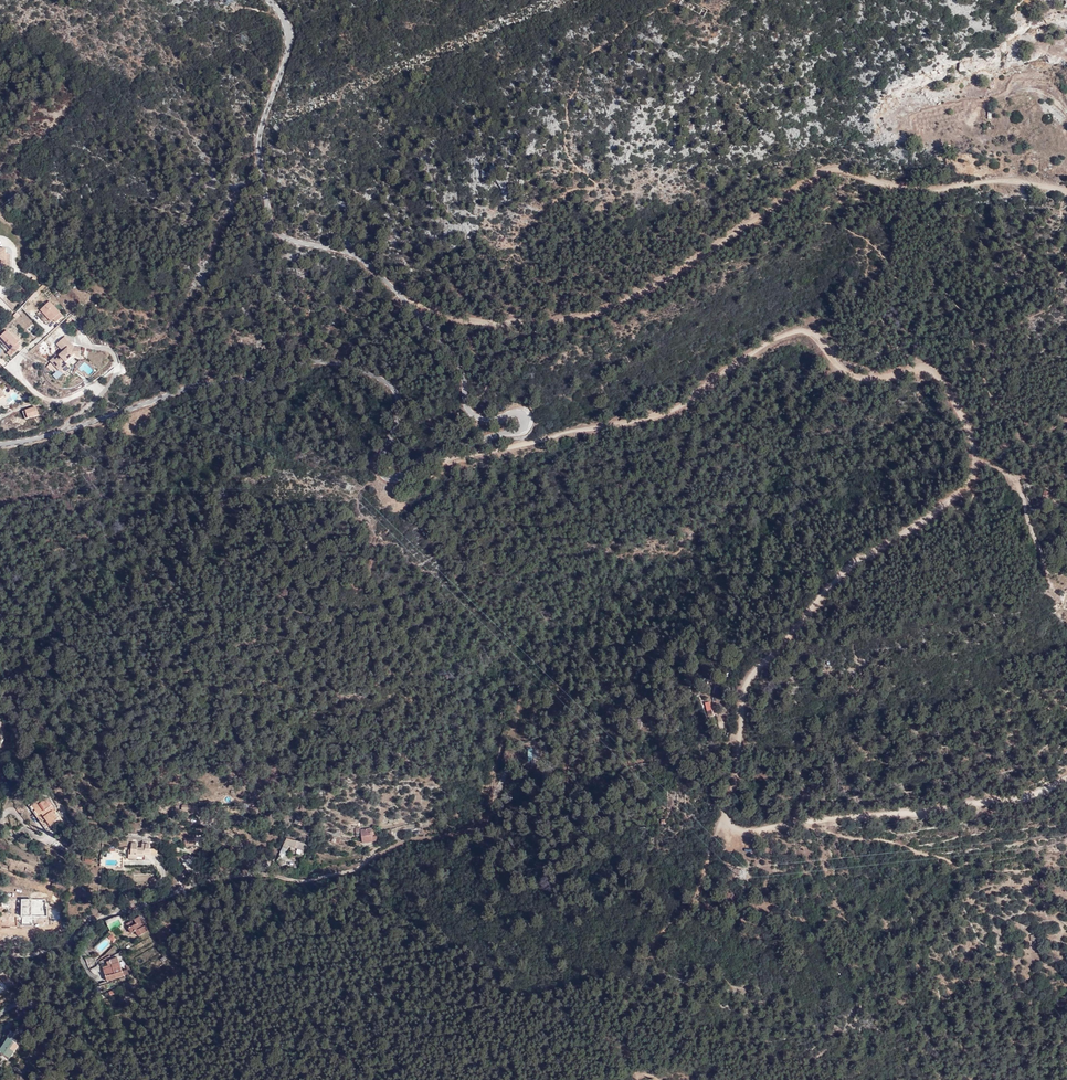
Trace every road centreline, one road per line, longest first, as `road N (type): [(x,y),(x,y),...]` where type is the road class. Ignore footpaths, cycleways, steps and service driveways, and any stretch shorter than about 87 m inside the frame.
road 1 (track): [(445,451),(447,460),(465,460),(664,415),(795,335),(812,332),(854,376),(933,371),(972,439),(973,476),(931,515),(846,569),(751,678),(731,822),(739,832),(931,813),(1031,797),(1066,781)]
road 2 (unclassified): [(0,445),(320,362),(375,377),(399,399),(379,464),(388,480),(445,451),(524,429),(522,413),(494,420),(472,413),(454,355),(370,266),(272,228),(258,136),(288,41),(281,15),(264,0)]
road 3 (track): [(1066,195),(1012,181),(901,187),(835,167),(687,266),(592,314),(510,323),(446,316),(402,300)]
road 4 (unclassified): [(0,963),(63,962),(96,921),(226,876),(300,882),(352,873),(382,851),(434,838)]
road 5 (track): [(729,811),(697,902),(651,944),(631,975),(628,1005),(612,1031),(633,1064)]
road 6 (track): [(977,459),(1021,478),(1058,598)]

